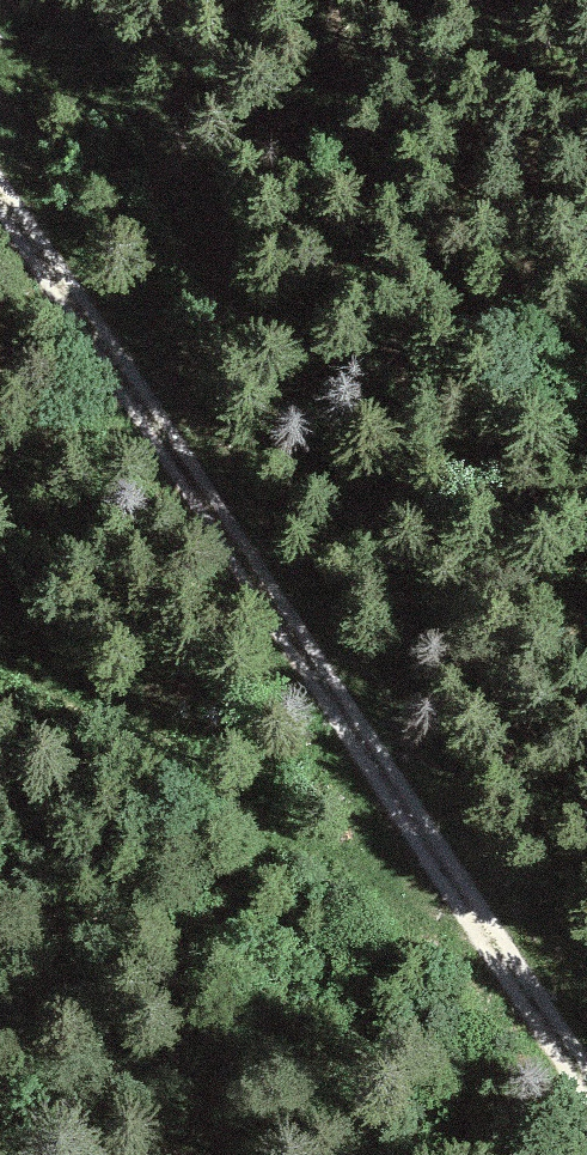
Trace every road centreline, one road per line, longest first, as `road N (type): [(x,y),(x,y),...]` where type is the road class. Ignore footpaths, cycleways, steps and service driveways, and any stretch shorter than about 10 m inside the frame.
road 1 (track): [(586,1074),(0,190)]
road 2 (track): [(0,641),(254,818),(397,895),(493,925)]
road 3 (track): [(478,0),(586,87)]

